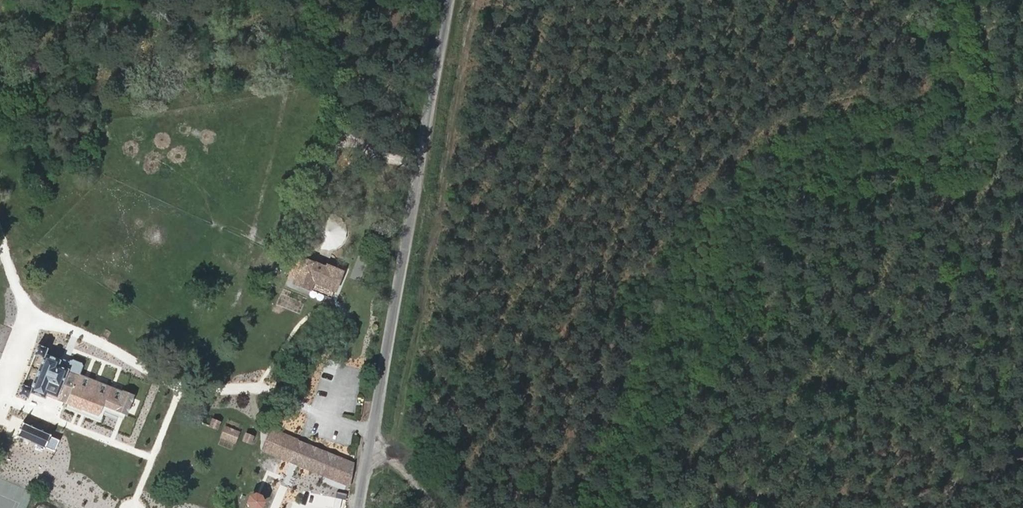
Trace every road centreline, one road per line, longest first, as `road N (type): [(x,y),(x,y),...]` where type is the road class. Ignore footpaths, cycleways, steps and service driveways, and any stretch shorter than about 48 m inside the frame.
road 1 (tertiary): [(358,507),(449,0)]
road 2 (track): [(268,390),(148,385),(26,321)]
road 3 (track): [(148,385),(130,455),(0,408)]

